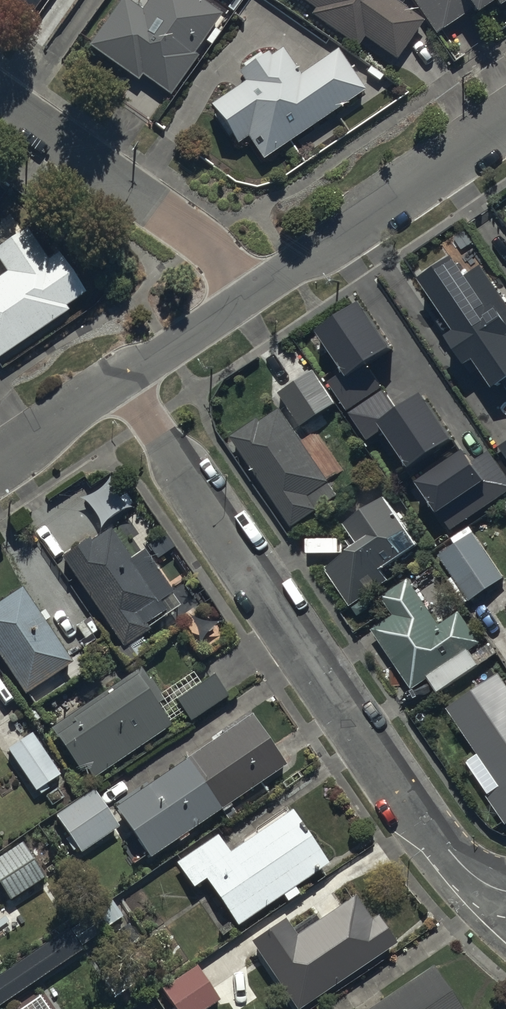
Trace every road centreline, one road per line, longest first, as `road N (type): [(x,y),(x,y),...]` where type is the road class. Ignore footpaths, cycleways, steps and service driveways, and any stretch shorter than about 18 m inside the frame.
road 1 (residential): [(123,380),(430,831),(503,918)]
road 2 (residential): [(0,97),(203,240),(248,297)]
road 3 (residential): [(248,297),(505,123)]
road 4 (residential): [(123,380),(248,297)]
road 5 (residential): [(0,460),(123,380)]

